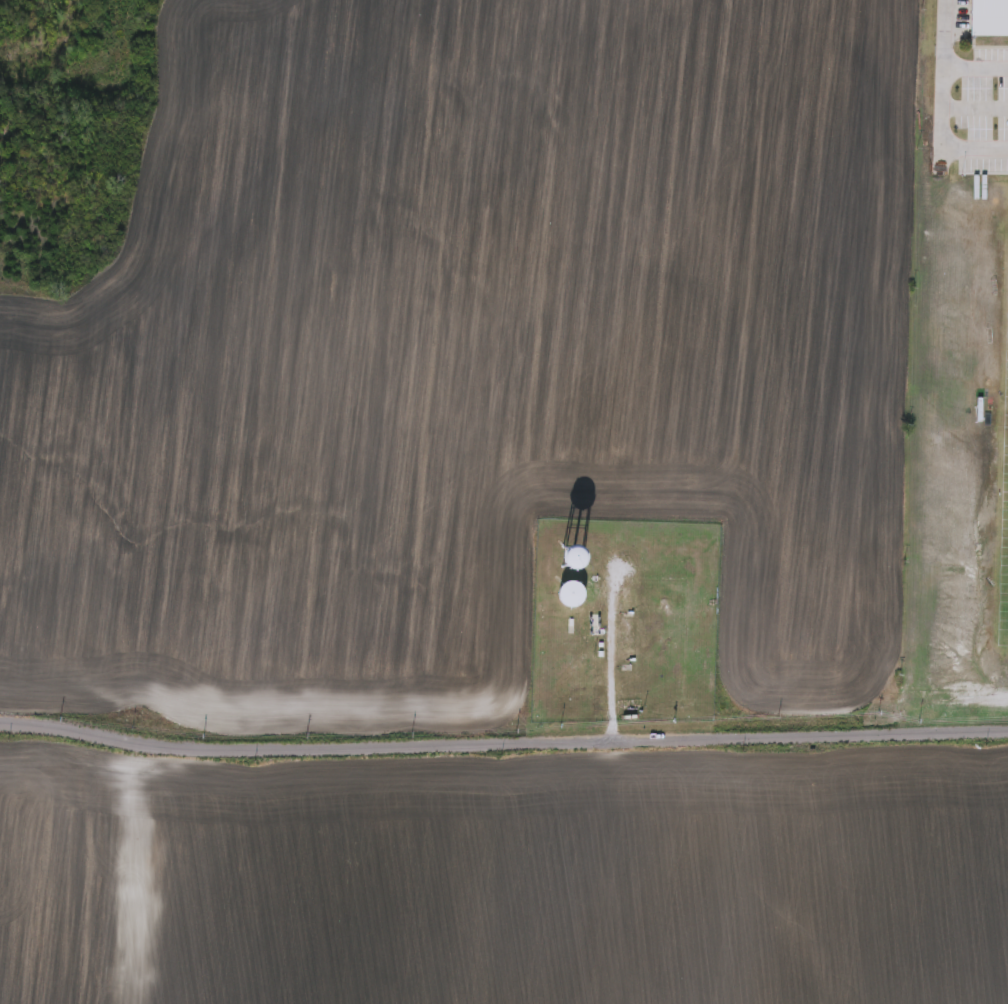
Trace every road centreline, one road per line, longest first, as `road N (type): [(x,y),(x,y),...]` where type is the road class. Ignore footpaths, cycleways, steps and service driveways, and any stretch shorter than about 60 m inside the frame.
road 1 (residential): [(0,729),(173,752),(268,755),(1007,736)]

